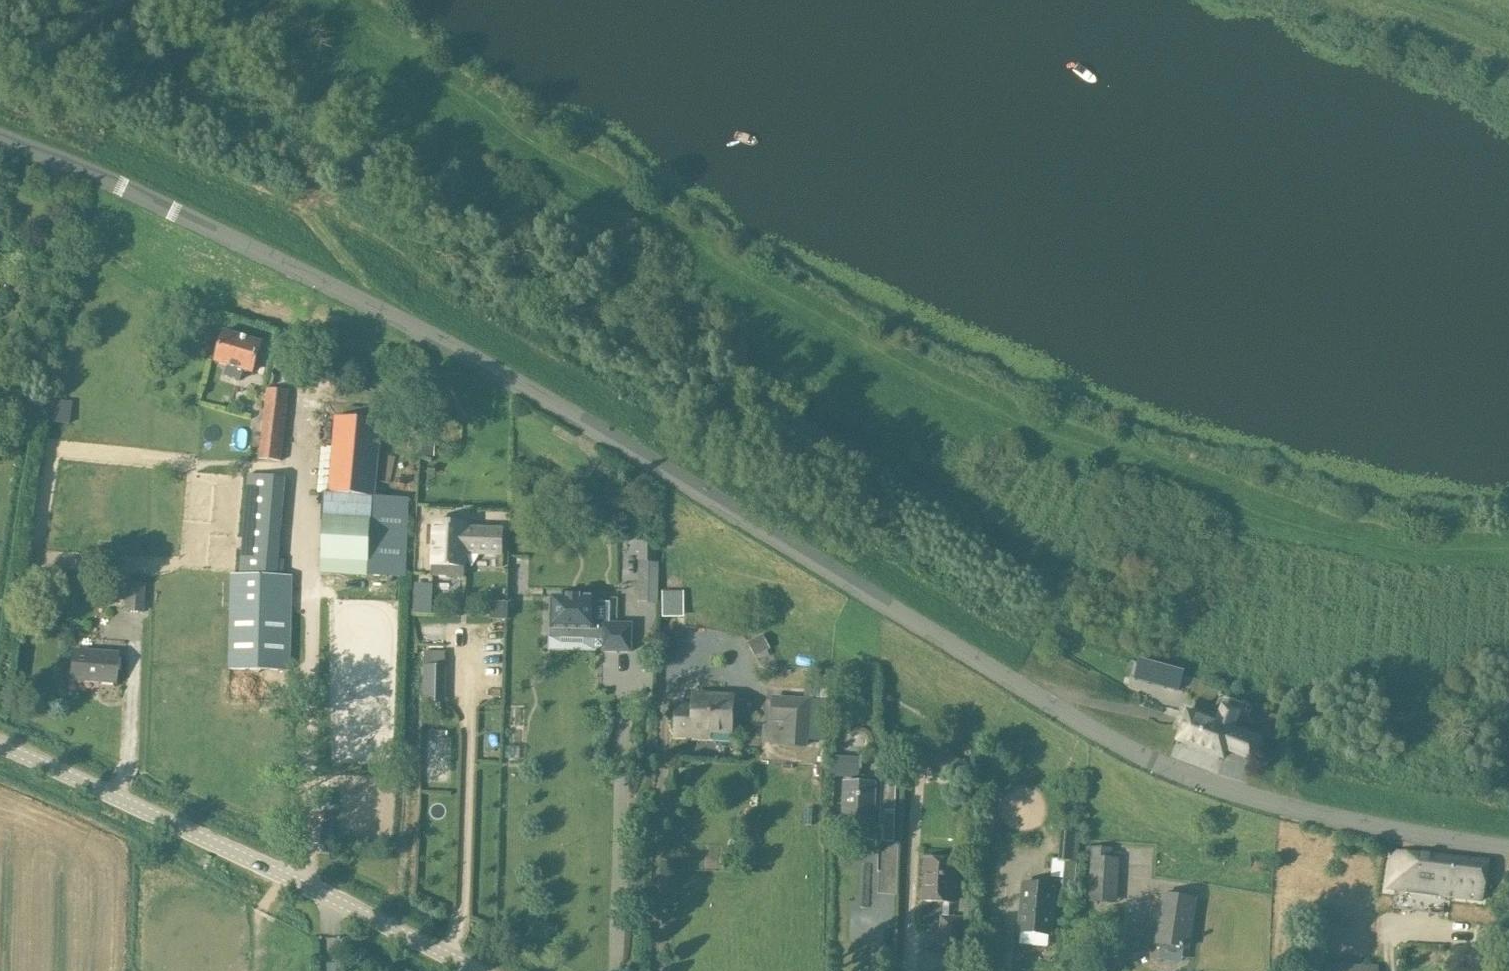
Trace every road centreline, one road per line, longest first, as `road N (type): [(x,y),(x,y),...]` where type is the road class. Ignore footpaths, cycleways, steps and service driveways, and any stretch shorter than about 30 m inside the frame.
road 1 (tertiary): [(1508,846),(1257,808),(1188,785),(1097,740),(594,444),(163,220),(0,148)]
road 2 (unclassified): [(0,762),(444,970)]

